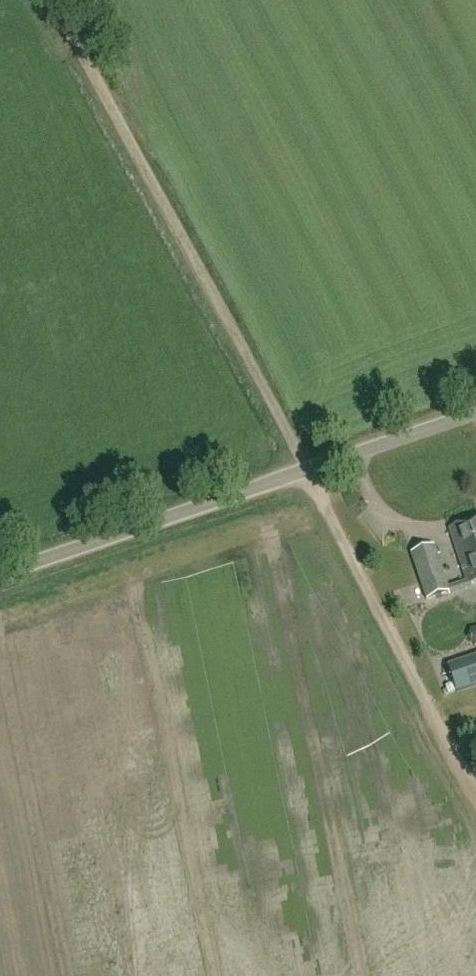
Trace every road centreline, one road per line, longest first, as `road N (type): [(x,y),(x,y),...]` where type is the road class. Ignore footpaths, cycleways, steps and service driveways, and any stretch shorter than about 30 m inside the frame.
road 1 (track): [(53,0),(475,796)]
road 2 (unclassified): [(0,575),(475,413)]

